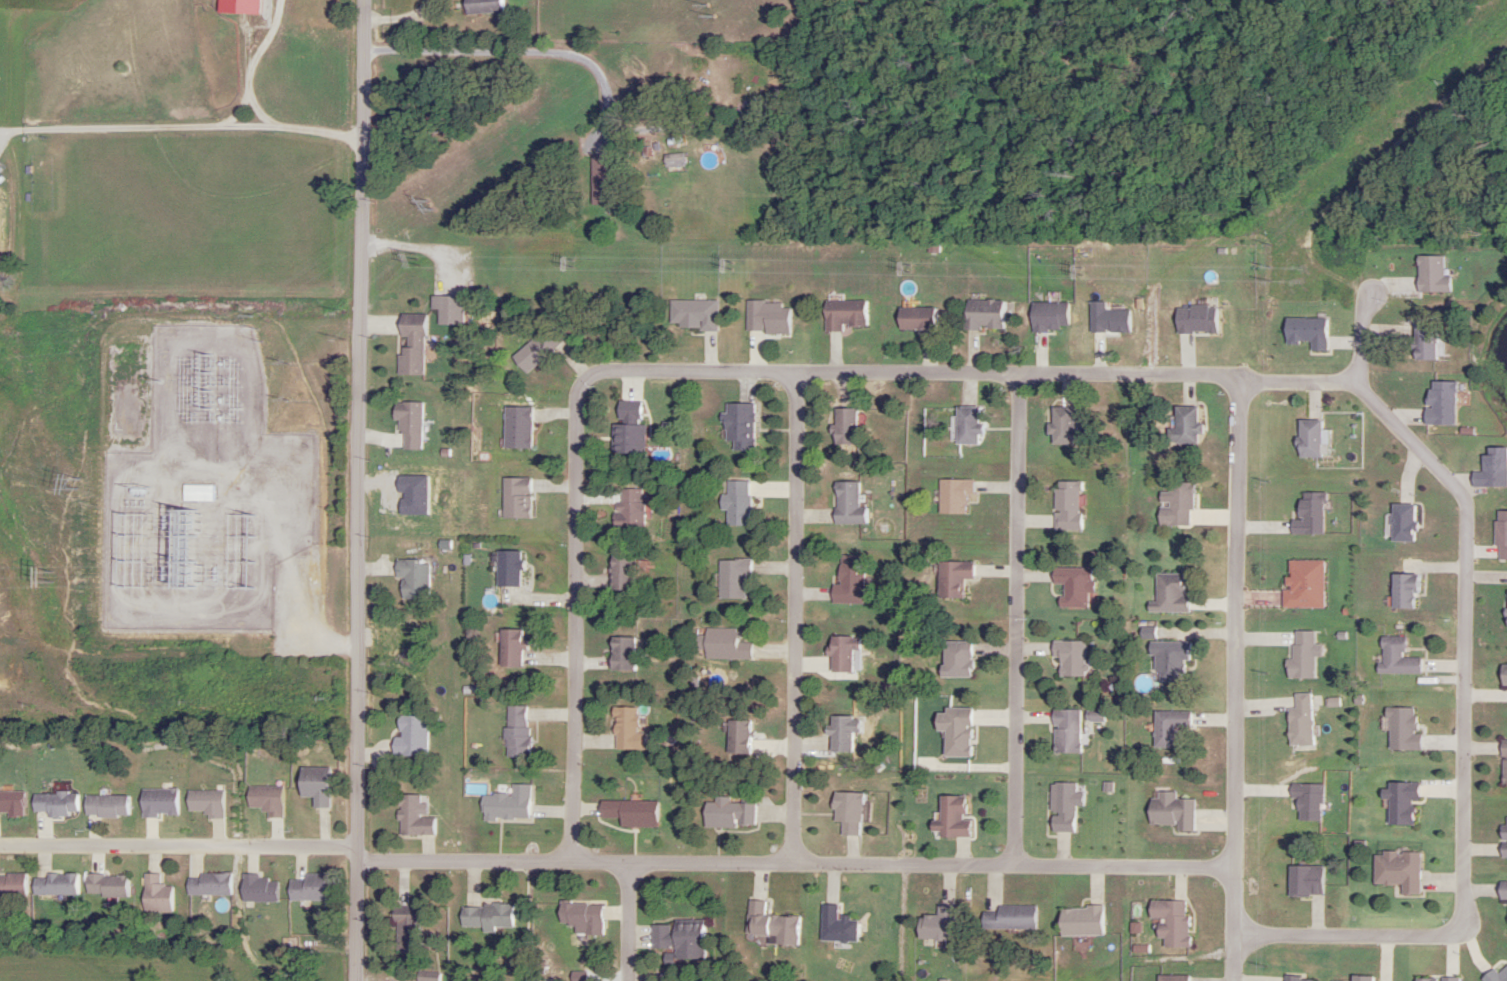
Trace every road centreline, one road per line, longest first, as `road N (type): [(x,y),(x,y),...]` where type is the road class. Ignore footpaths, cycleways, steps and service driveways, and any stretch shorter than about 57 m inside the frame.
road 1 (tertiary): [(358,980),(363,0)]
road 2 (residential): [(359,859),(775,867),(789,860),(796,838),(798,370)]
road 3 (residential): [(1367,288),(1350,379),(1464,497),(1460,925)]
road 4 (residential): [(1237,980),(1240,381)]
road 5 (residential): [(1017,372),(1013,862)]
road 6 (residential): [(1237,867),(789,860)]
road 7 (residential): [(1240,381),(1214,373),(798,370)]
road 8 (residential): [(575,862),(576,419)]
road 9 (residential): [(359,846),(0,843)]
road 10 (residential): [(363,52),(563,53),(591,63),(610,100),(609,133)]
road 11 (residential): [(271,126),(0,135)]
road 12 (residential): [(1460,925),(1237,931)]
road 13 (residential): [(576,419),(579,387),(599,372),(698,369)]
road 14 (residential): [(530,861),(531,980)]

